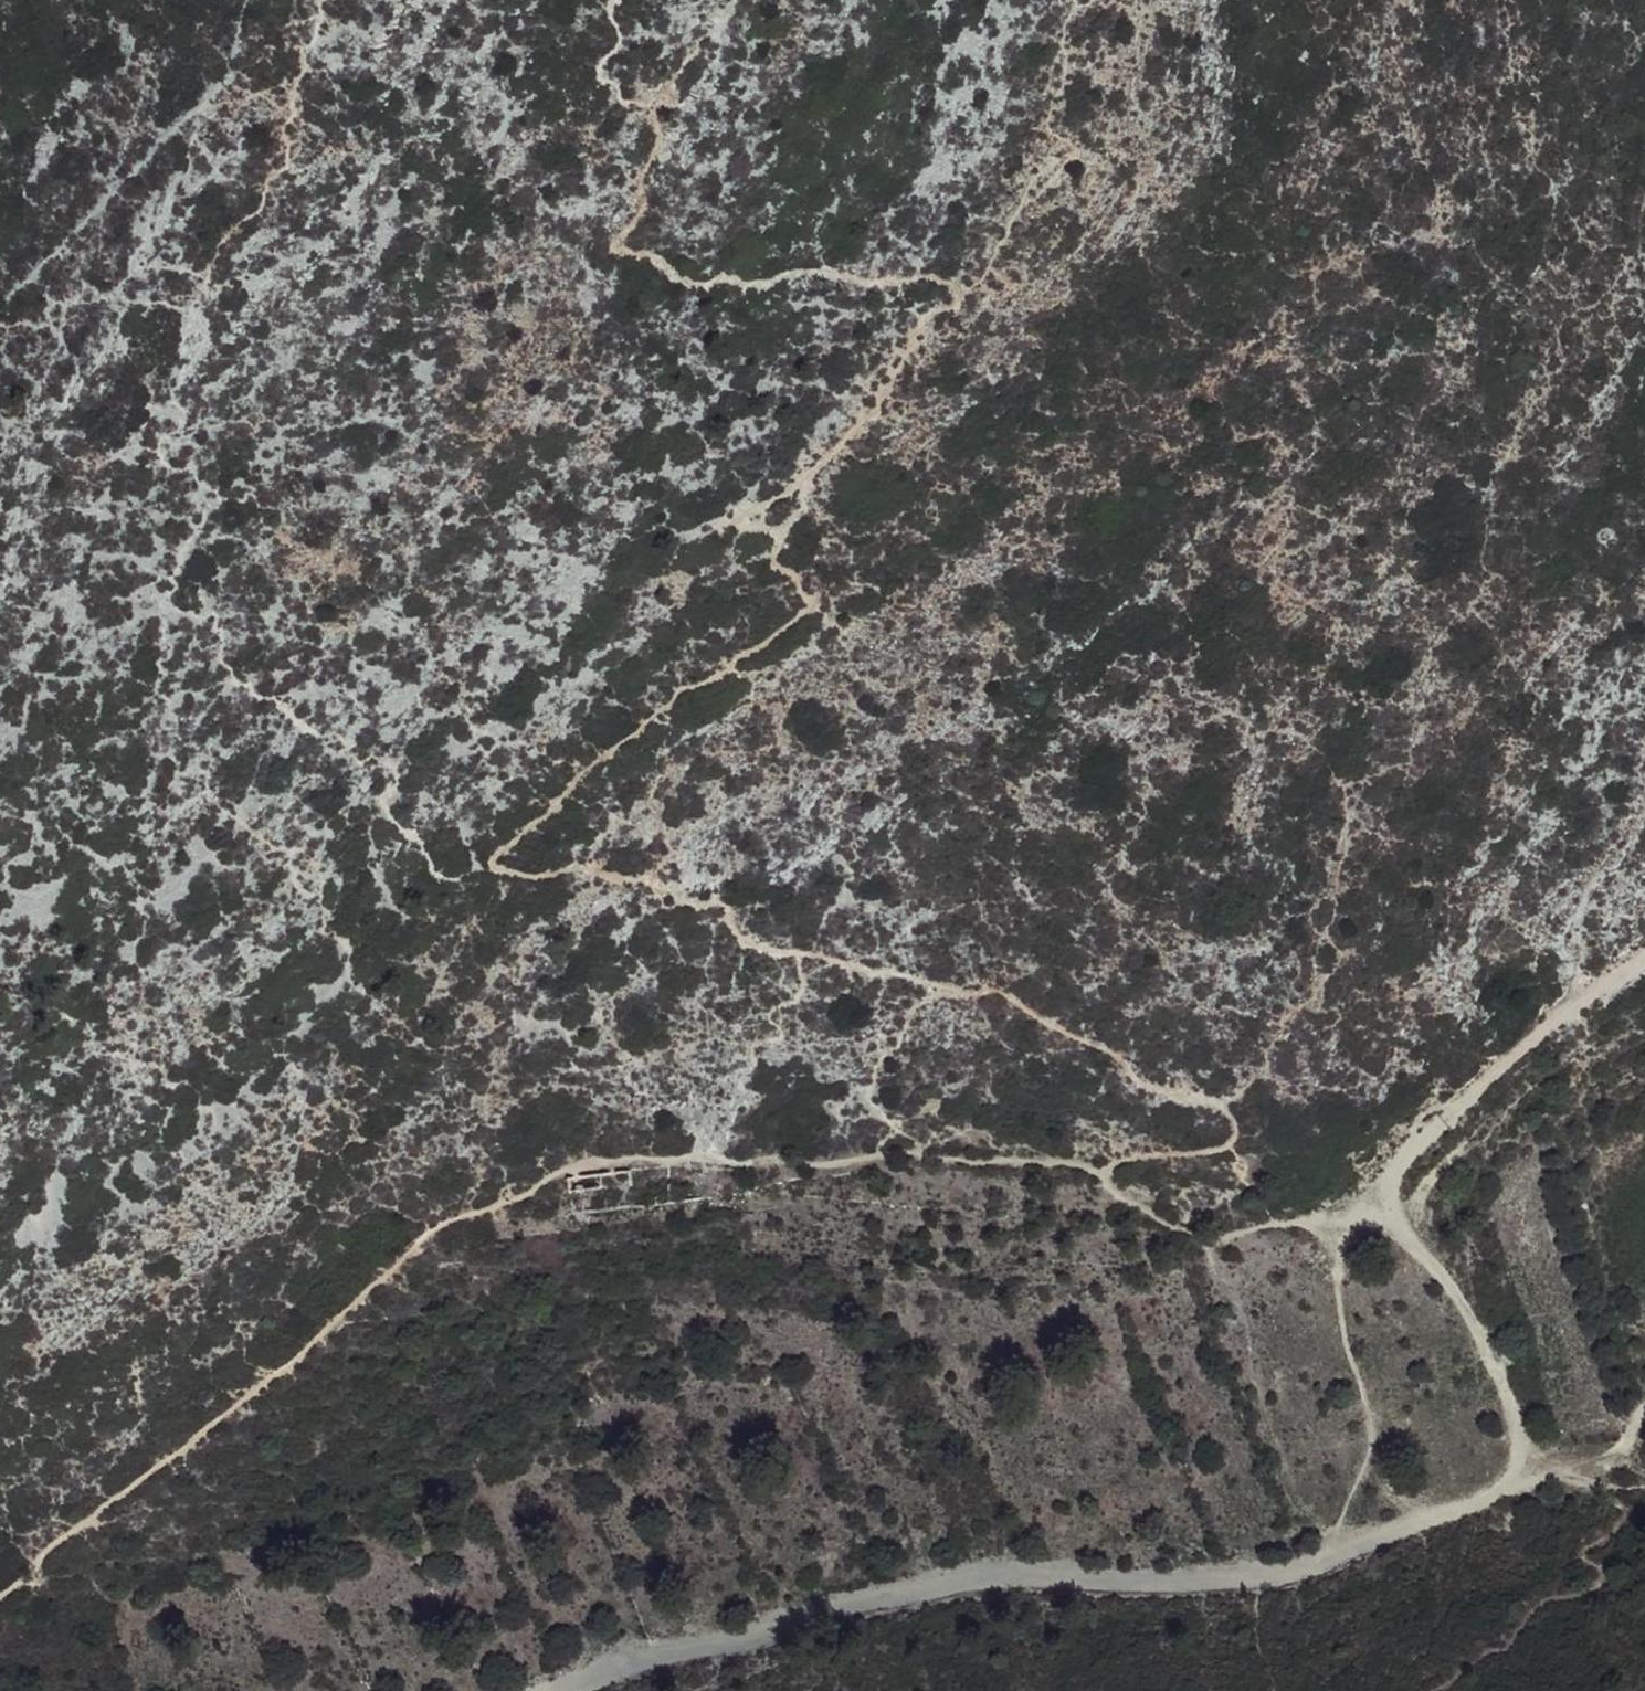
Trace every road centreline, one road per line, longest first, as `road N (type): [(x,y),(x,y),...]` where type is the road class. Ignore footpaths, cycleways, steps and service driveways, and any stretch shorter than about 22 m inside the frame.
road 1 (track): [(609,1690),(886,1612),(1034,1588),(1259,1583),(1321,1571),(1505,1488),(1521,1470),(1521,1440),(1499,1365),(1442,1266),(1391,1210),(1405,1156),(1554,1010),(1644,953)]
road 2 (track): [(1521,1470),(1594,1473),(1631,1436),(1644,1400)]

